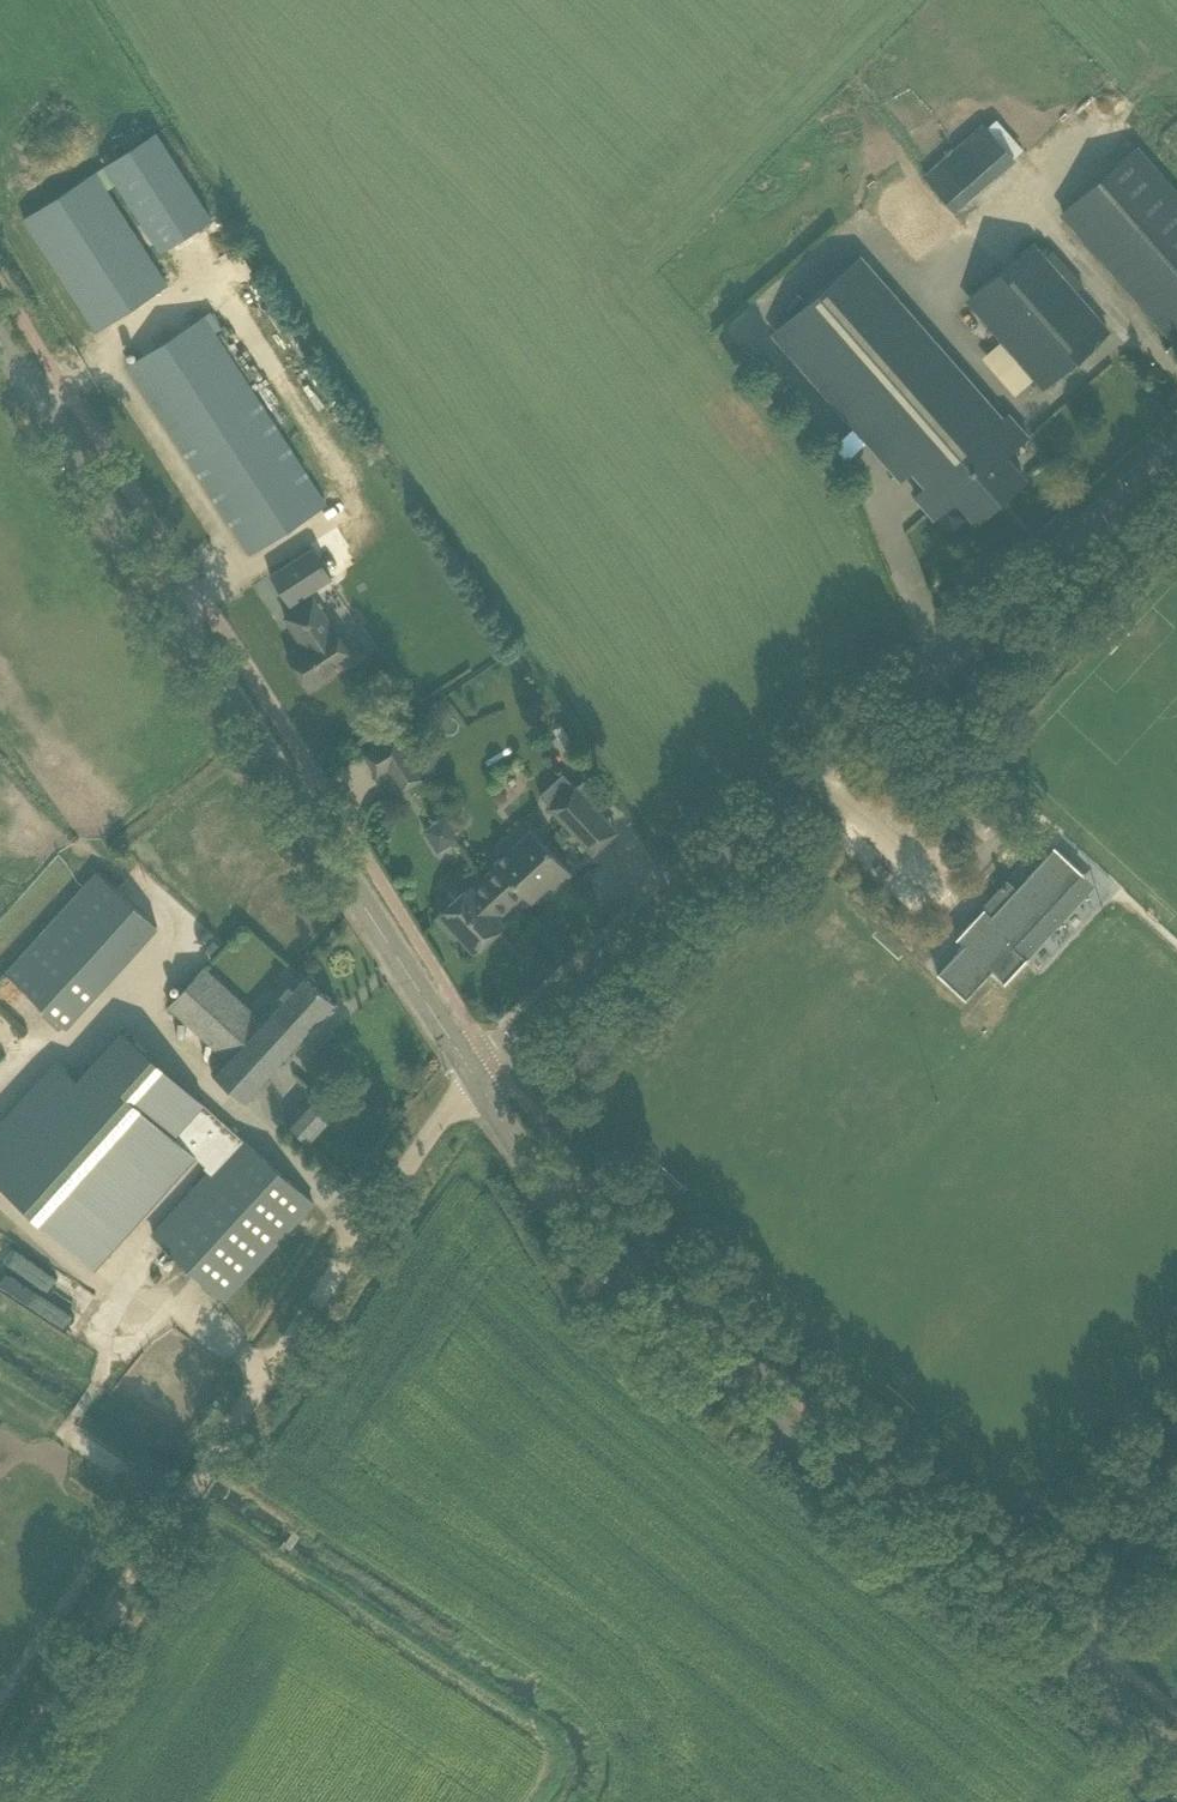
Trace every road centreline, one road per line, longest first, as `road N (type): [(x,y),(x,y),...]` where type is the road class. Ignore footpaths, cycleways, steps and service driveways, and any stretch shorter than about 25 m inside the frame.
road 1 (tertiary): [(1176,1752),(679,1345),(616,1276),(472,1075)]
road 2 (tertiary): [(472,1075),(1176,451)]
road 3 (tertiary): [(472,1075),(0,336)]
road 4 (unclassified): [(189,1495),(472,1075)]
road 5 (track): [(0,1776),(189,1495)]

